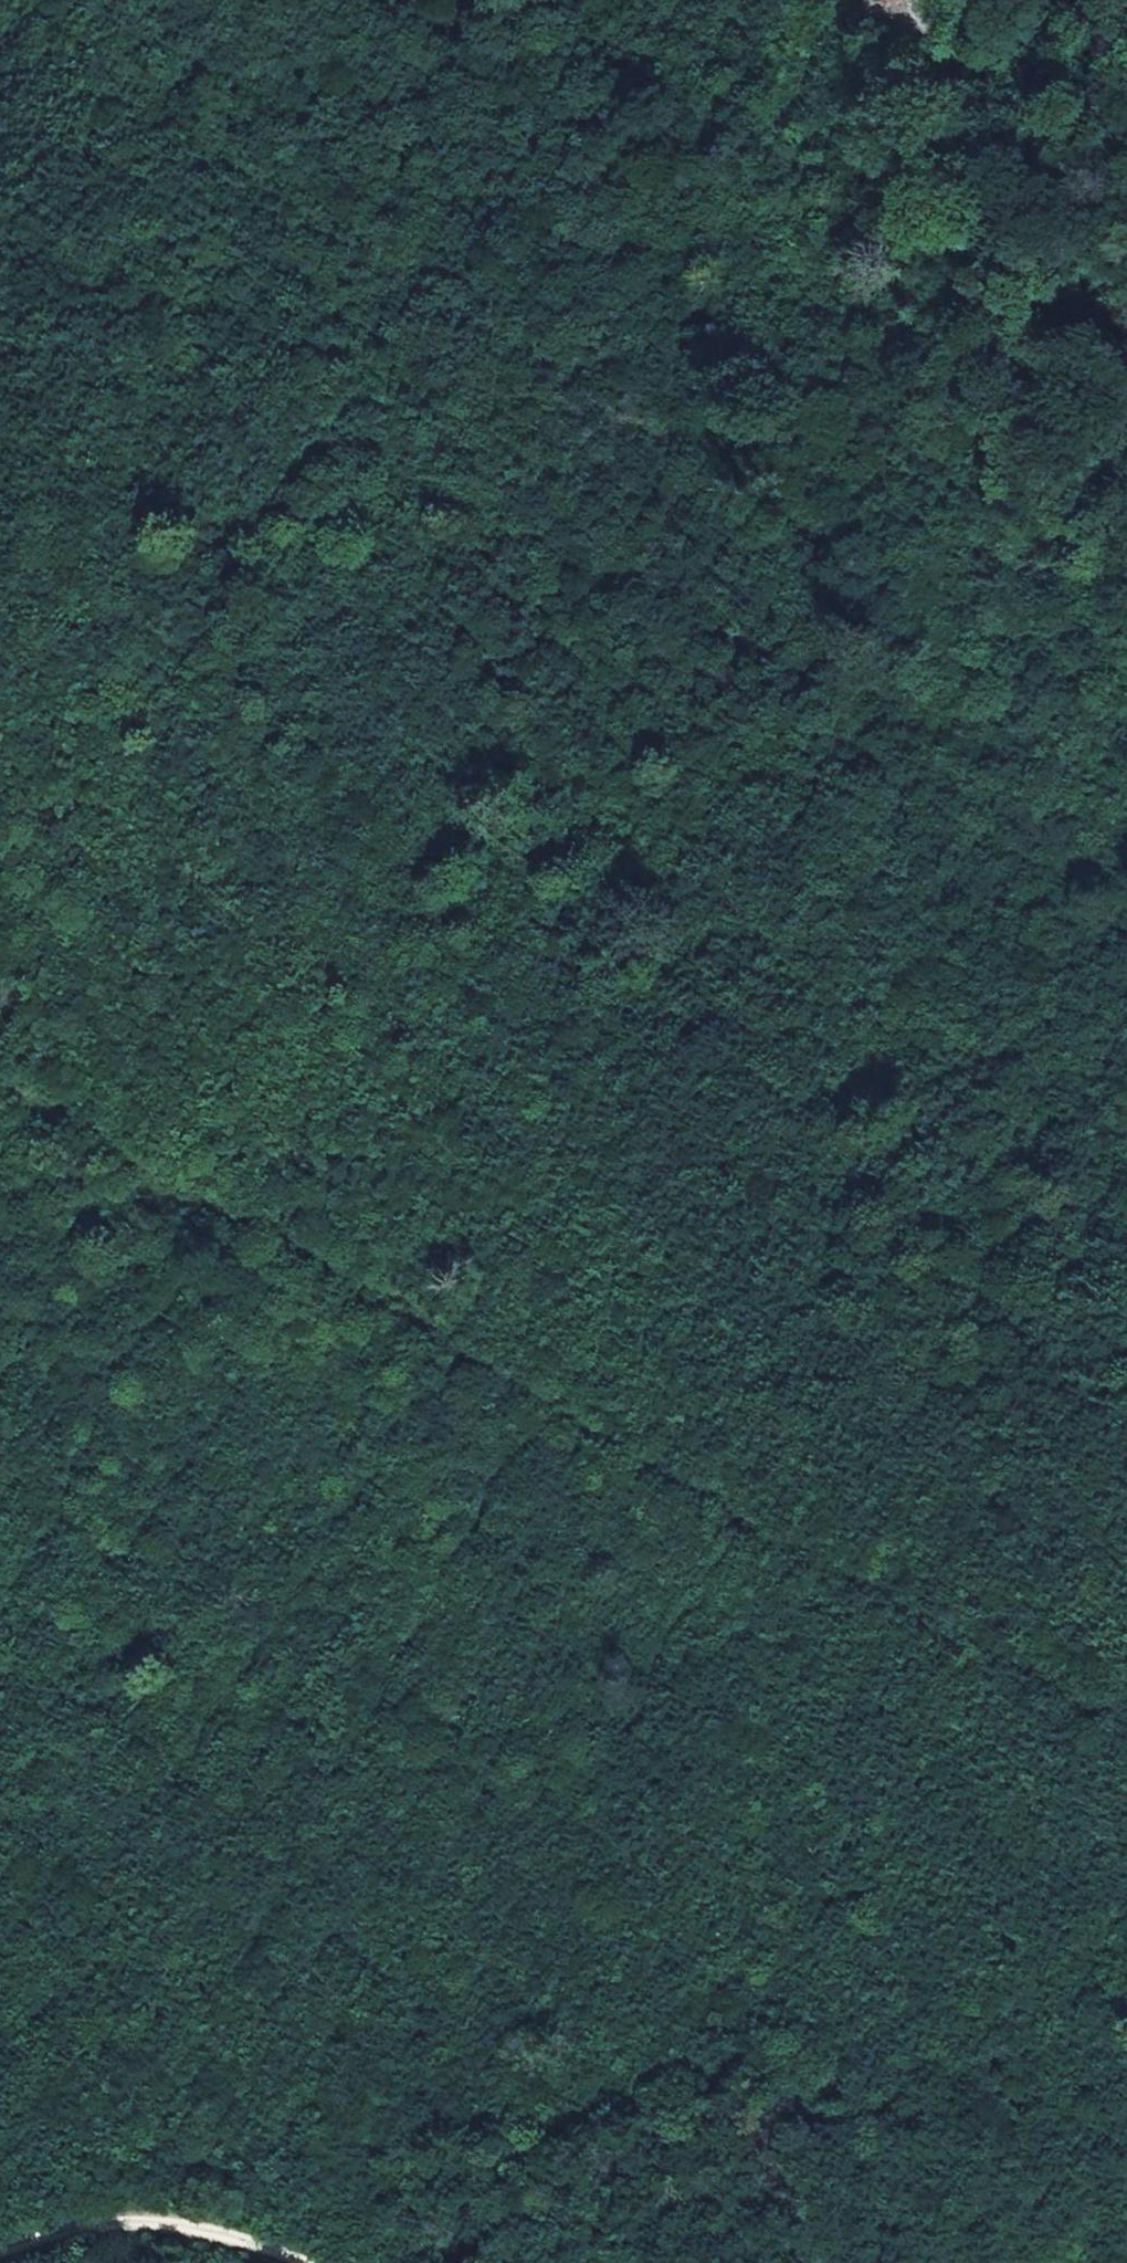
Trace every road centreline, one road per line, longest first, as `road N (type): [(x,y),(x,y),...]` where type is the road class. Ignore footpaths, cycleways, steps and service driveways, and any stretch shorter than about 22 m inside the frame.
road 1 (track): [(1126,928),(977,791),(718,463),(531,0)]
road 2 (track): [(5,2262),(119,2231),(186,2235),(287,2262)]

